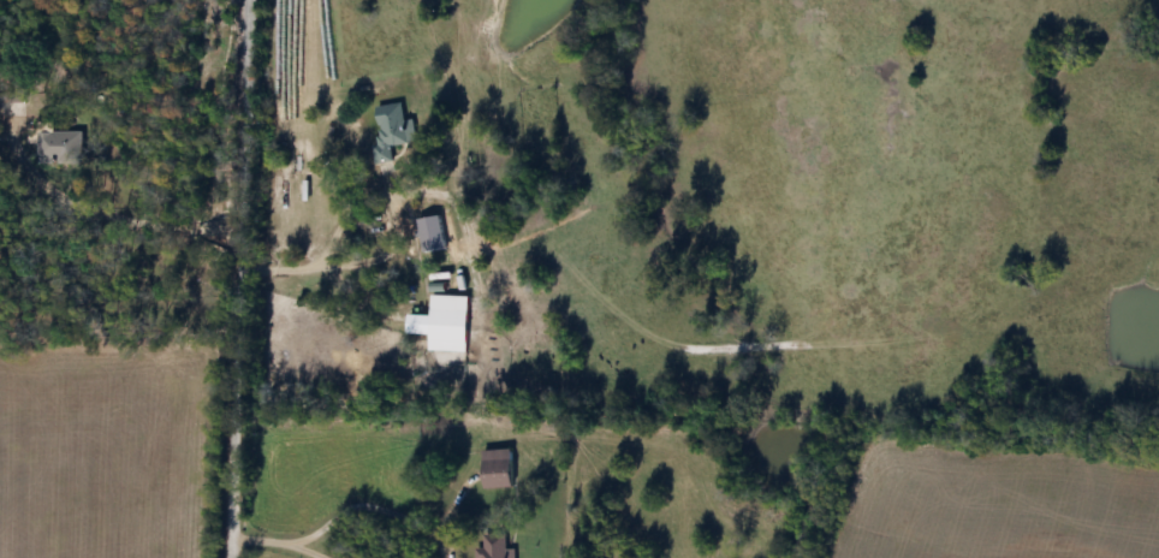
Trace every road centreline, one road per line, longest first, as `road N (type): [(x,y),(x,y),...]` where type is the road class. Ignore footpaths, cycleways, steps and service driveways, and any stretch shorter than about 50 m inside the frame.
road 1 (residential): [(229,557),(249,0)]

